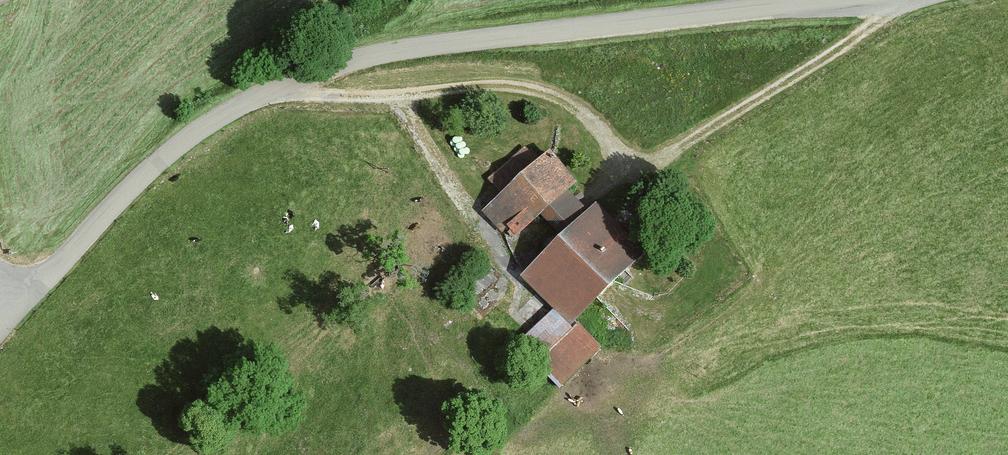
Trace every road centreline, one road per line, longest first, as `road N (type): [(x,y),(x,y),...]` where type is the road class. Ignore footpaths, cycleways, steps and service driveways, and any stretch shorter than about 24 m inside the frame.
road 1 (tertiary): [(836,0),(418,47),(335,65),(270,89),(199,130),(43,279),(0,300)]
road 2 (track): [(270,89),(405,102),(527,91),(589,114),(638,175),(862,33),(898,0)]
road 3 (track): [(405,102),(538,311)]

